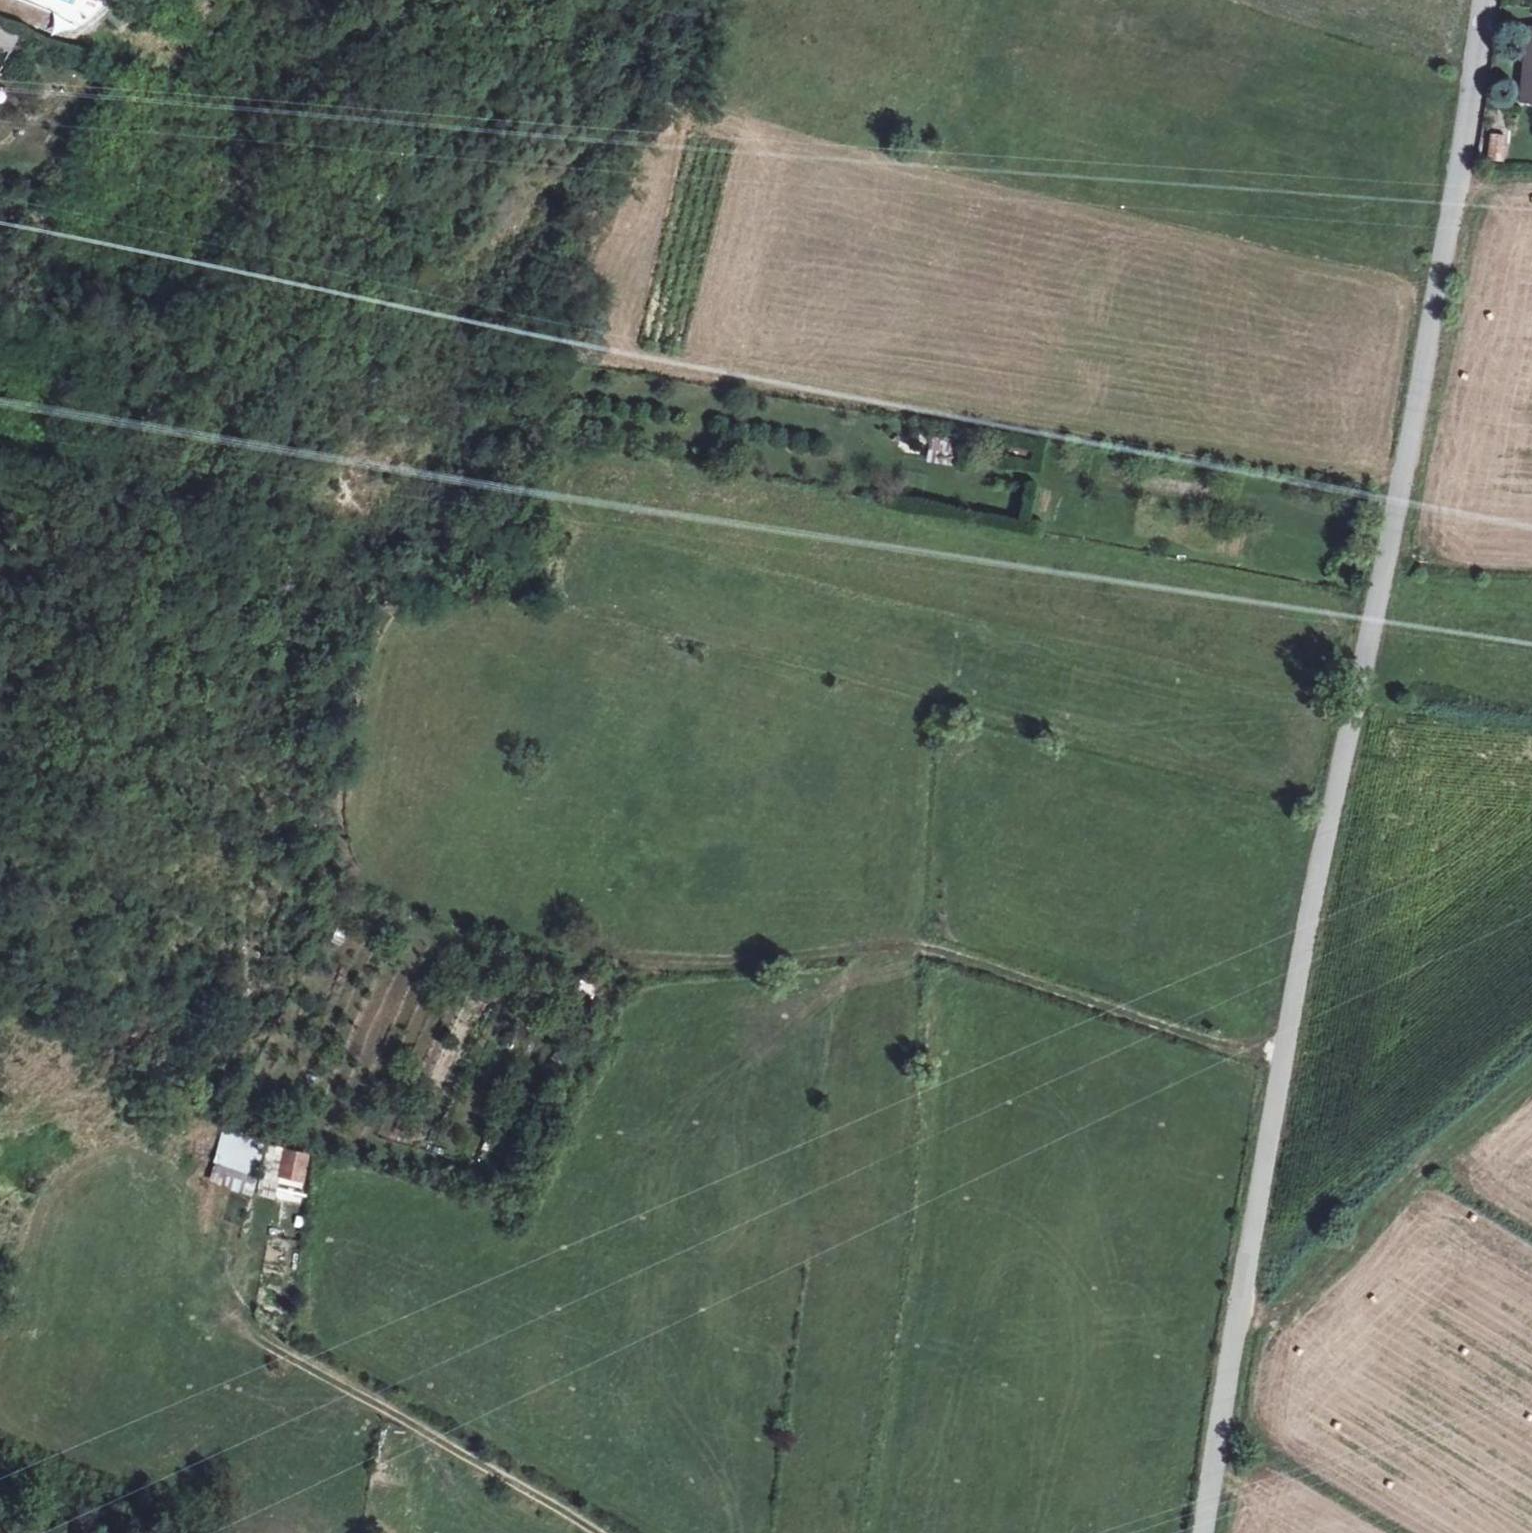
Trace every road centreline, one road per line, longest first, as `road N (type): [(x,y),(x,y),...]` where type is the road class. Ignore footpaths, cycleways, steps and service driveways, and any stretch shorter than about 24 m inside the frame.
road 1 (unclassified): [(1203,1532),(1287,1063),(1404,492),(1488,0)]

